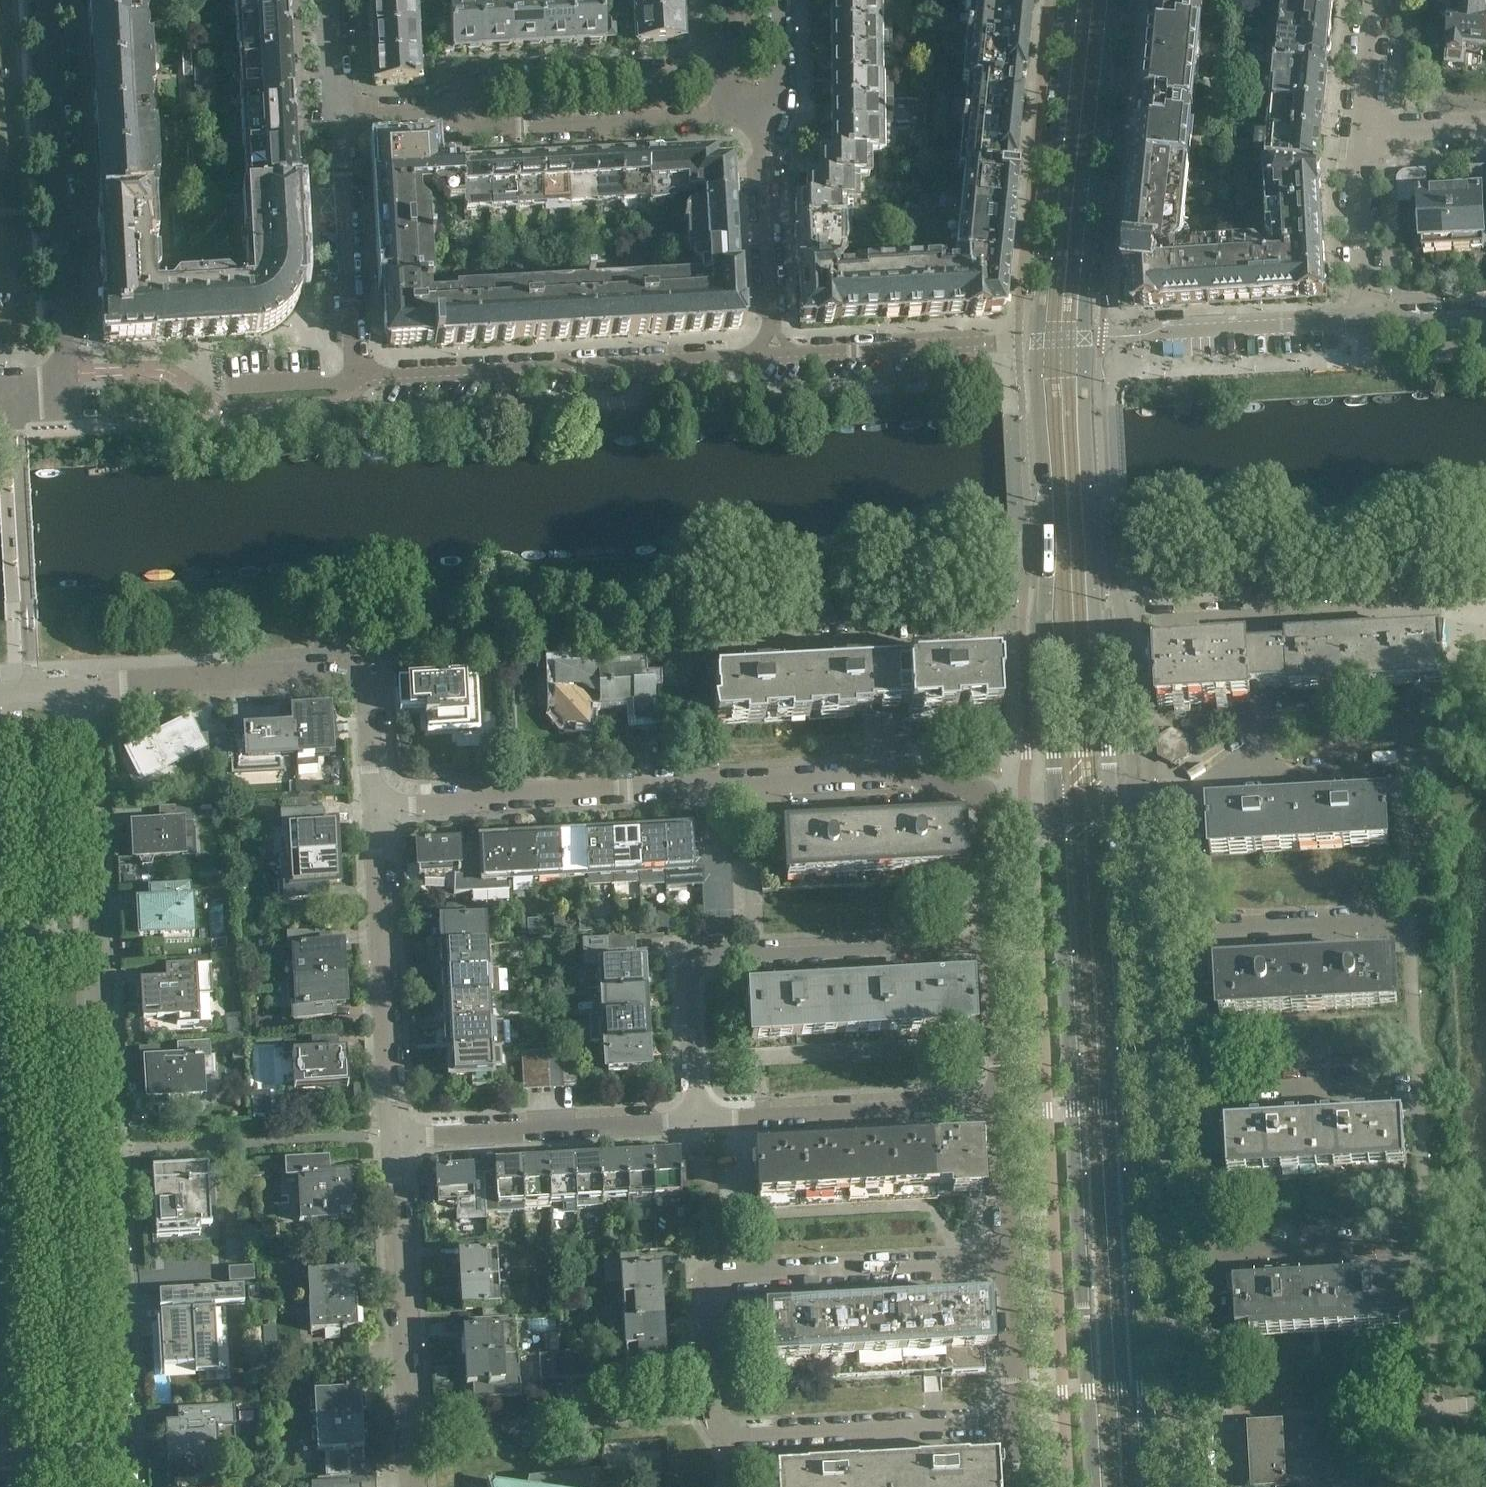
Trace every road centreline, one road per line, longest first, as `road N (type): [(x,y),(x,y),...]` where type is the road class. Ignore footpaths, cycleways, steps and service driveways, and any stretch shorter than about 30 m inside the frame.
road 1 (residential): [(122,1486),(79,686)]
road 2 (secondary): [(1150,1486),(1113,805)]
road 3 (residential): [(773,356),(356,380),(339,117)]
road 4 (secondary): [(1056,808),(1091,1486)]
road 5 (residential): [(732,1439),(714,1429),(708,1414),(703,1298),(711,1278),(1009,1261)]
road 6 (secondary): [(1037,340),(1056,808)]
road 7 (secondary): [(1113,805),(1085,340)]
road 8 (residential): [(0,396),(54,393),(69,374),(48,0)]
road 9 (residential): [(79,686),(364,674),(374,806)]
road 10 (residential): [(374,806),(742,784)]
road 11 (residential): [(393,1139),(417,1486)]
road 12 (secondary): [(1072,0),(1037,340)]
road 13 (secondary): [(1085,340),(1116,0)]
road 14 (residential): [(374,806),(393,1139)]
road 15 (residential): [(446,111),(458,124),(489,131),(761,117)]
road 16 (residential): [(0,1176),(17,1486)]
road 17 (residential): [(393,1139),(699,1122)]
road 18 (residential): [(699,1122),(999,1102)]
road 19 (residential): [(726,66),(715,73),(484,84),(456,95),(446,111)]
road 20 (residential): [(732,1439),(1019,1425)]
road 21 (residential): [(1037,340),(773,356)]
road 22 (residential): [(761,117),(773,356)]
road 23 (residential): [(753,954),(991,943)]
road 24 (residential): [(1226,1486),(1212,1252)]
road 25 (residential): [(699,1122),(690,969),(702,957),(753,954)]
road 26 (residential): [(1160,337),(1372,328)]
road 27 (residential): [(1194,930),(1402,918)]
road 28 (residential): [(1202,1090),(1410,1079)]
road 29 (residential): [(1212,1252),(1419,1241)]
road 30 (residential): [(1372,328),(1364,131)]
road 31 (residential): [(1262,620),(1439,611)]
road 32 (residential): [(742,784),(753,954)]
road 33 (residential): [(1009,1261),(1019,1425)]
road 34 (residential): [(1212,1252),(1202,1090)]
road 35 (residential): [(1202,1090),(1194,930)]
road 36 (residential): [(999,1102),(1009,1261)]
road 37 (residential): [(991,943),(999,1102)]
road 38 (residential): [(1272,776),(1262,620)]
road 39 (residential): [(742,784),(892,776)]
road 40 (residential): [(984,808),(991,943)]
road 41 (residential): [(892,776),(886,641)]
road 42 (residential): [(1364,131),(1376,0)]
road 43 (residential): [(1194,930),(1187,801)]
road 44 (residential): [(886,641),(758,646)]
road 45 (residential): [(761,117),(778,87),(775,0)]
road 46 (residential): [(1272,776),(1393,770)]
road 47 (residential): [(1364,131),(1485,128)]

